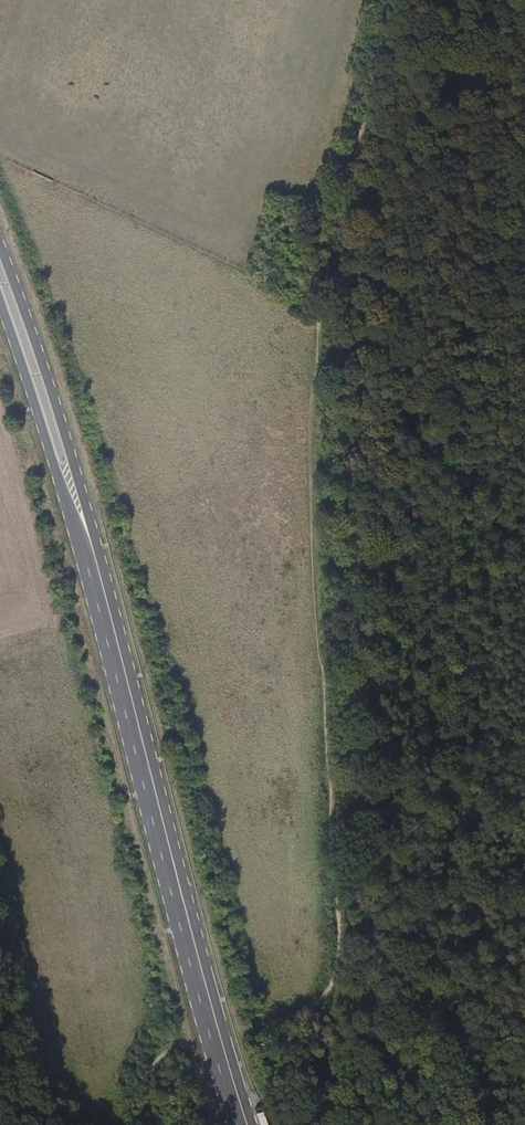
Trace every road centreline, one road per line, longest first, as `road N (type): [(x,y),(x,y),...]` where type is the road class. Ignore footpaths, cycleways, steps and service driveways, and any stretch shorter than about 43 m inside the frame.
road 1 (track): [(390,0),(315,308),(332,925),(326,987),(321,1004),(155,1053),(142,1097),(153,1124)]
road 2 (primary): [(0,284),(94,553),(241,1124)]

